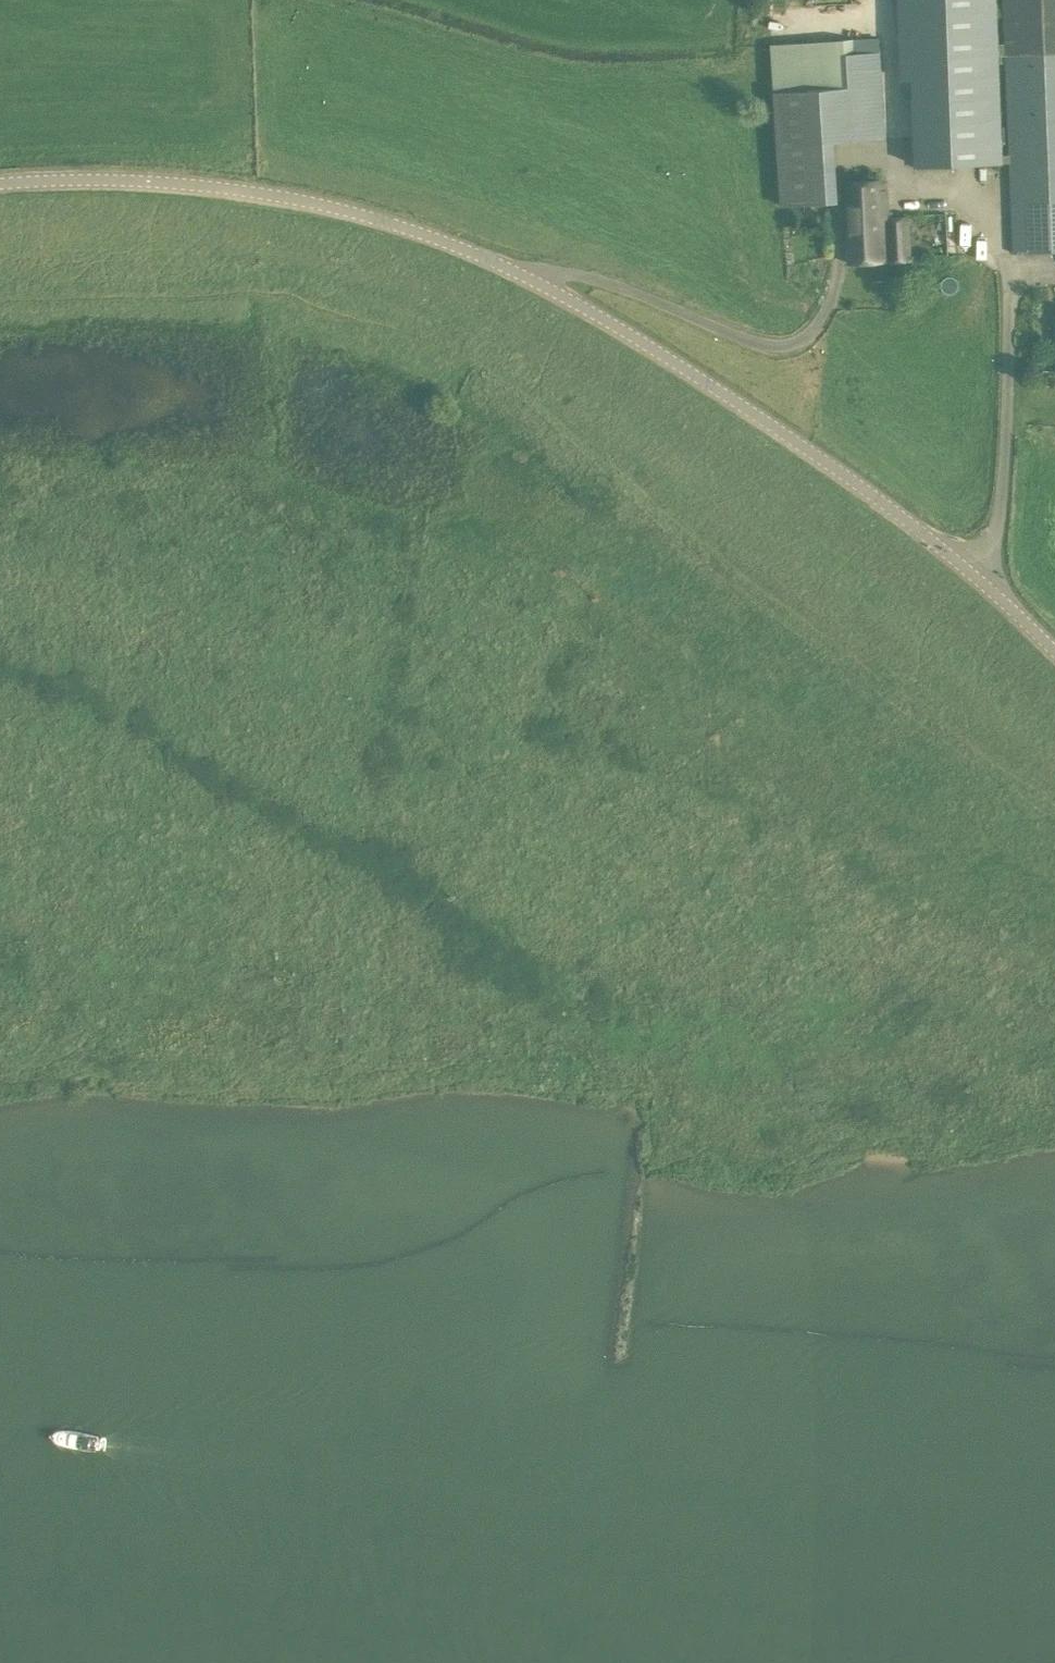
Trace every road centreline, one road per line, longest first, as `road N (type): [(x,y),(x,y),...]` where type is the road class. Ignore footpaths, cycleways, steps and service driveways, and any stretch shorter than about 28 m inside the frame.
road 1 (unclassified): [(1054,654),(876,502),(692,378),(523,278),(318,206),(169,186),(0,186)]
road 2 (track): [(889,33),(765,42),(743,58),(593,62),(528,51),(368,0)]

